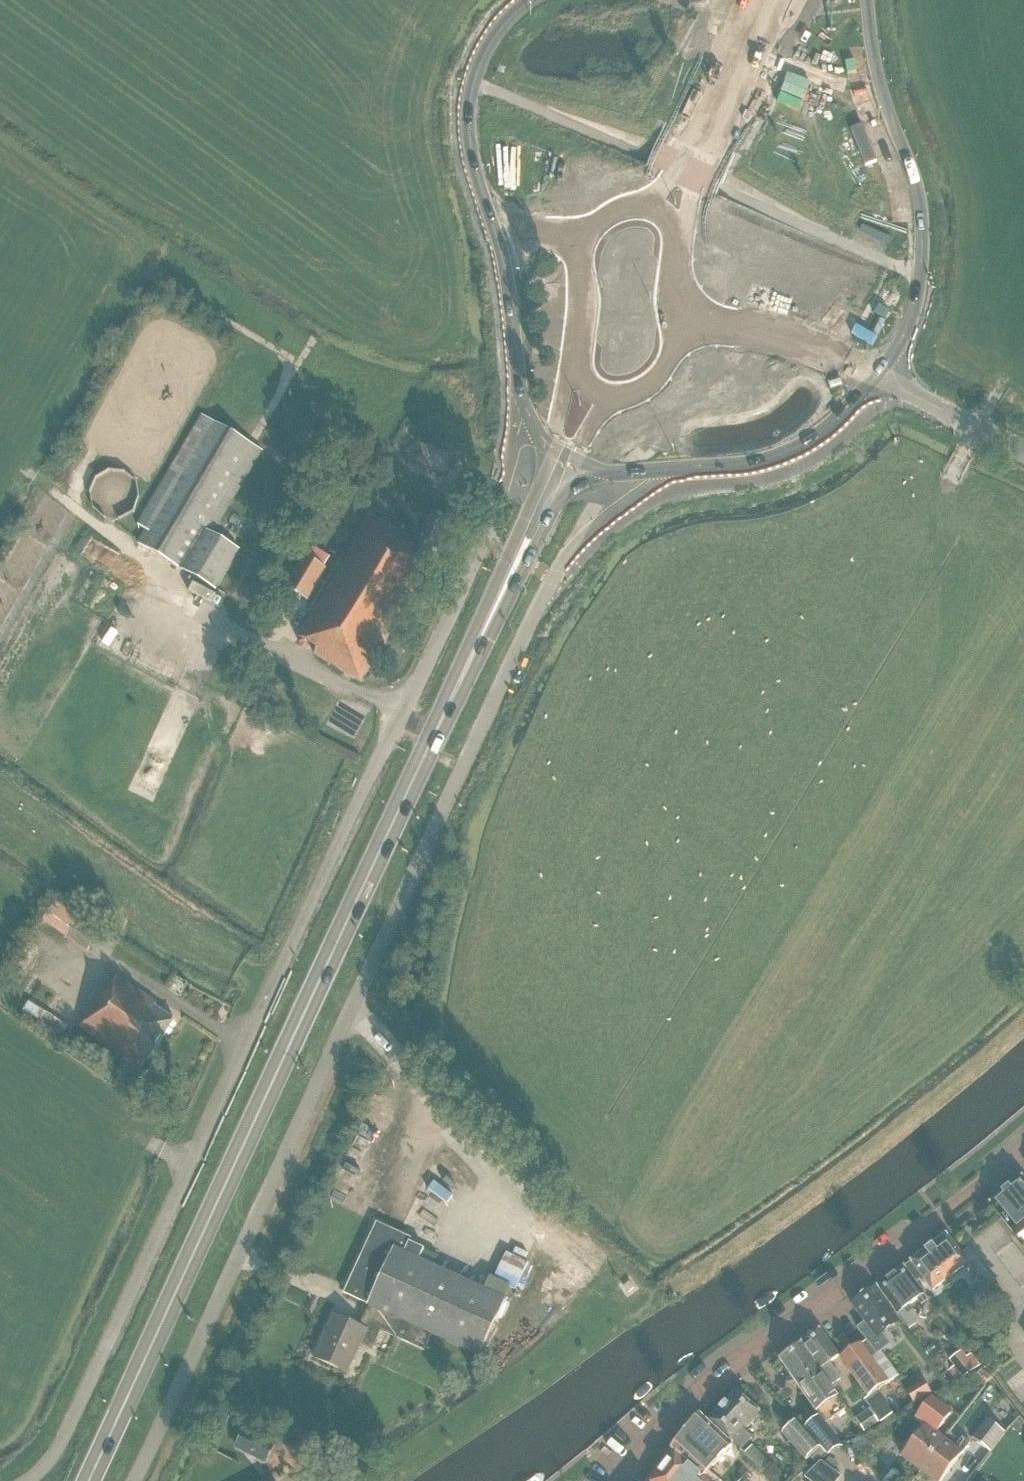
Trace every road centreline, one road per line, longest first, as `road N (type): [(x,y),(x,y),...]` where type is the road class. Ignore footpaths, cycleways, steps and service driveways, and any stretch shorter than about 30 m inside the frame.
road 1 (unclassified): [(139,1480),(568,552),(663,479),(797,447),(879,376)]
road 2 (unclassified): [(26,1480),(54,1455),(474,565),(516,422),(501,239)]
road 3 (trunk): [(90,1480),(513,574)]
road 4 (tertiary): [(620,1480),(713,1378),(1023,1147)]
road 5 (unclassified): [(879,376),(909,320),(922,250),(866,0)]
road 6 (unclassified): [(501,239),(470,148),(468,115),(485,50),(530,0)]
road 7 (trunk): [(573,348),(513,574)]
road 8 (tertiary): [(879,376),(812,344),(675,316)]
road 9 (trunk): [(513,574),(538,539),(590,424),(616,393)]
road 10 (trunk): [(691,155),(765,0)]
road 11 (tertiary): [(1023,448),(879,376)]

